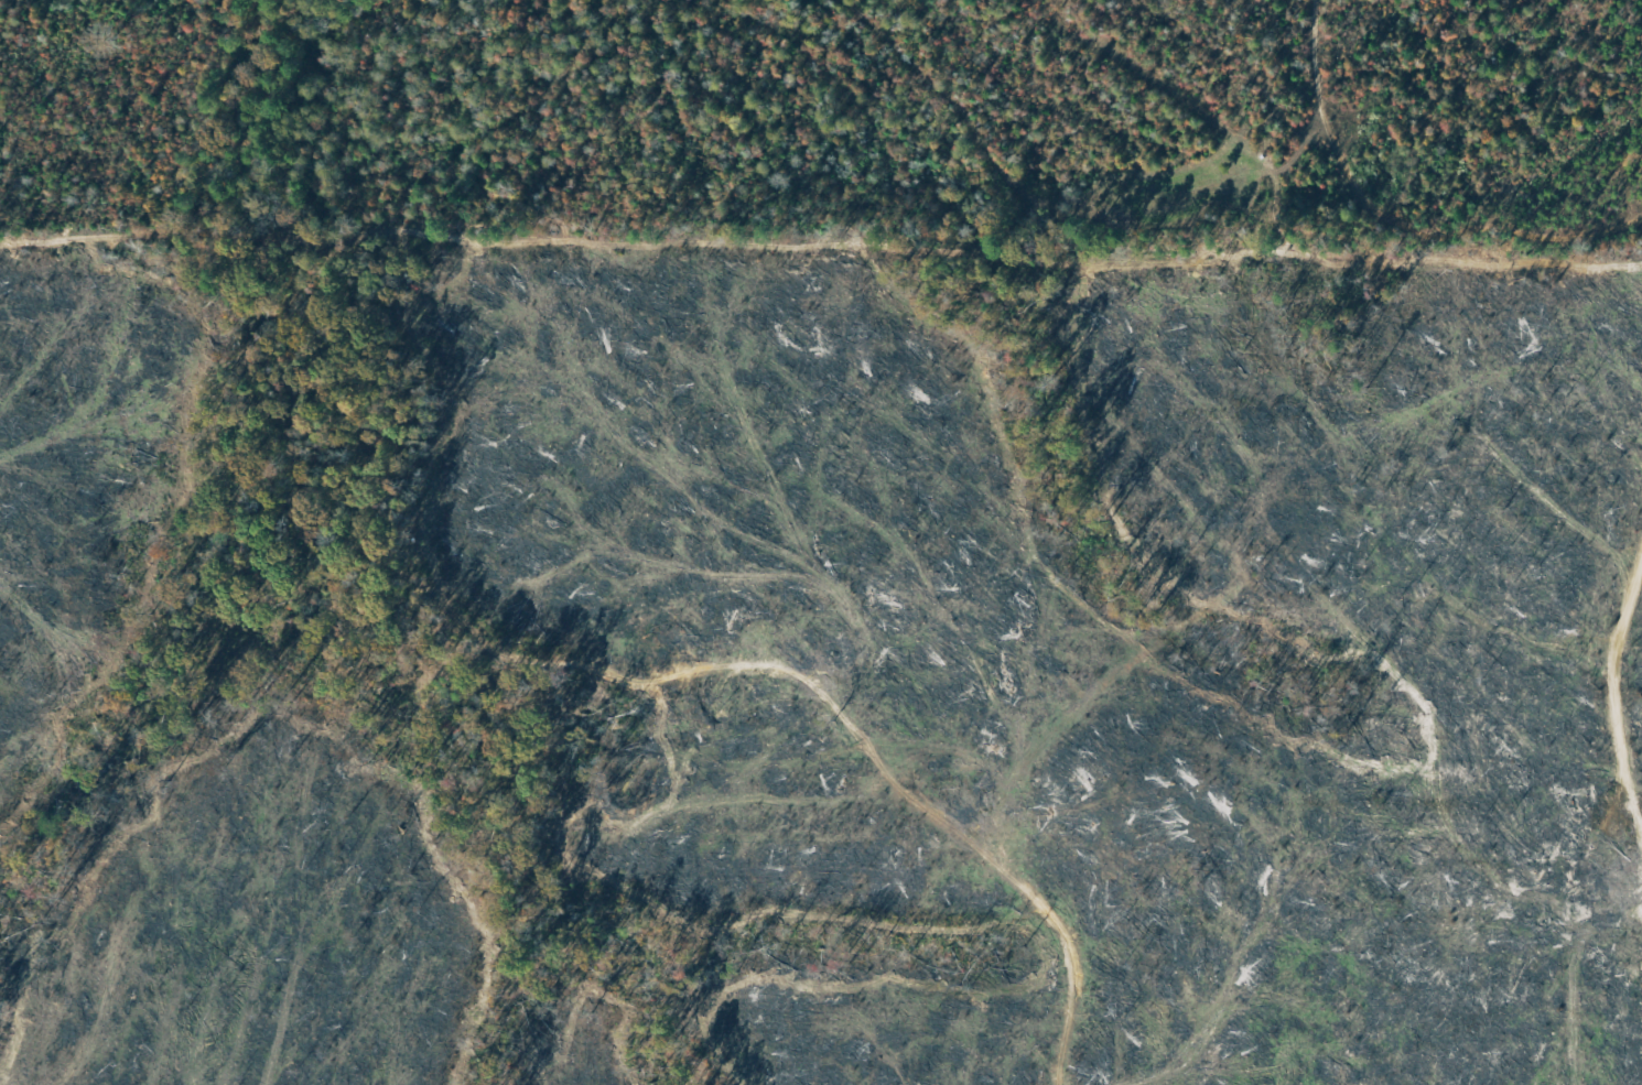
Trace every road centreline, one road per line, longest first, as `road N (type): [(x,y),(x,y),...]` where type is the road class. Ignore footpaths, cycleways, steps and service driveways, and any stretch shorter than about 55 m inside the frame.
road 1 (residential): [(991,1084),(1018,1016),(1018,887),(980,825),(778,696),(728,636)]

